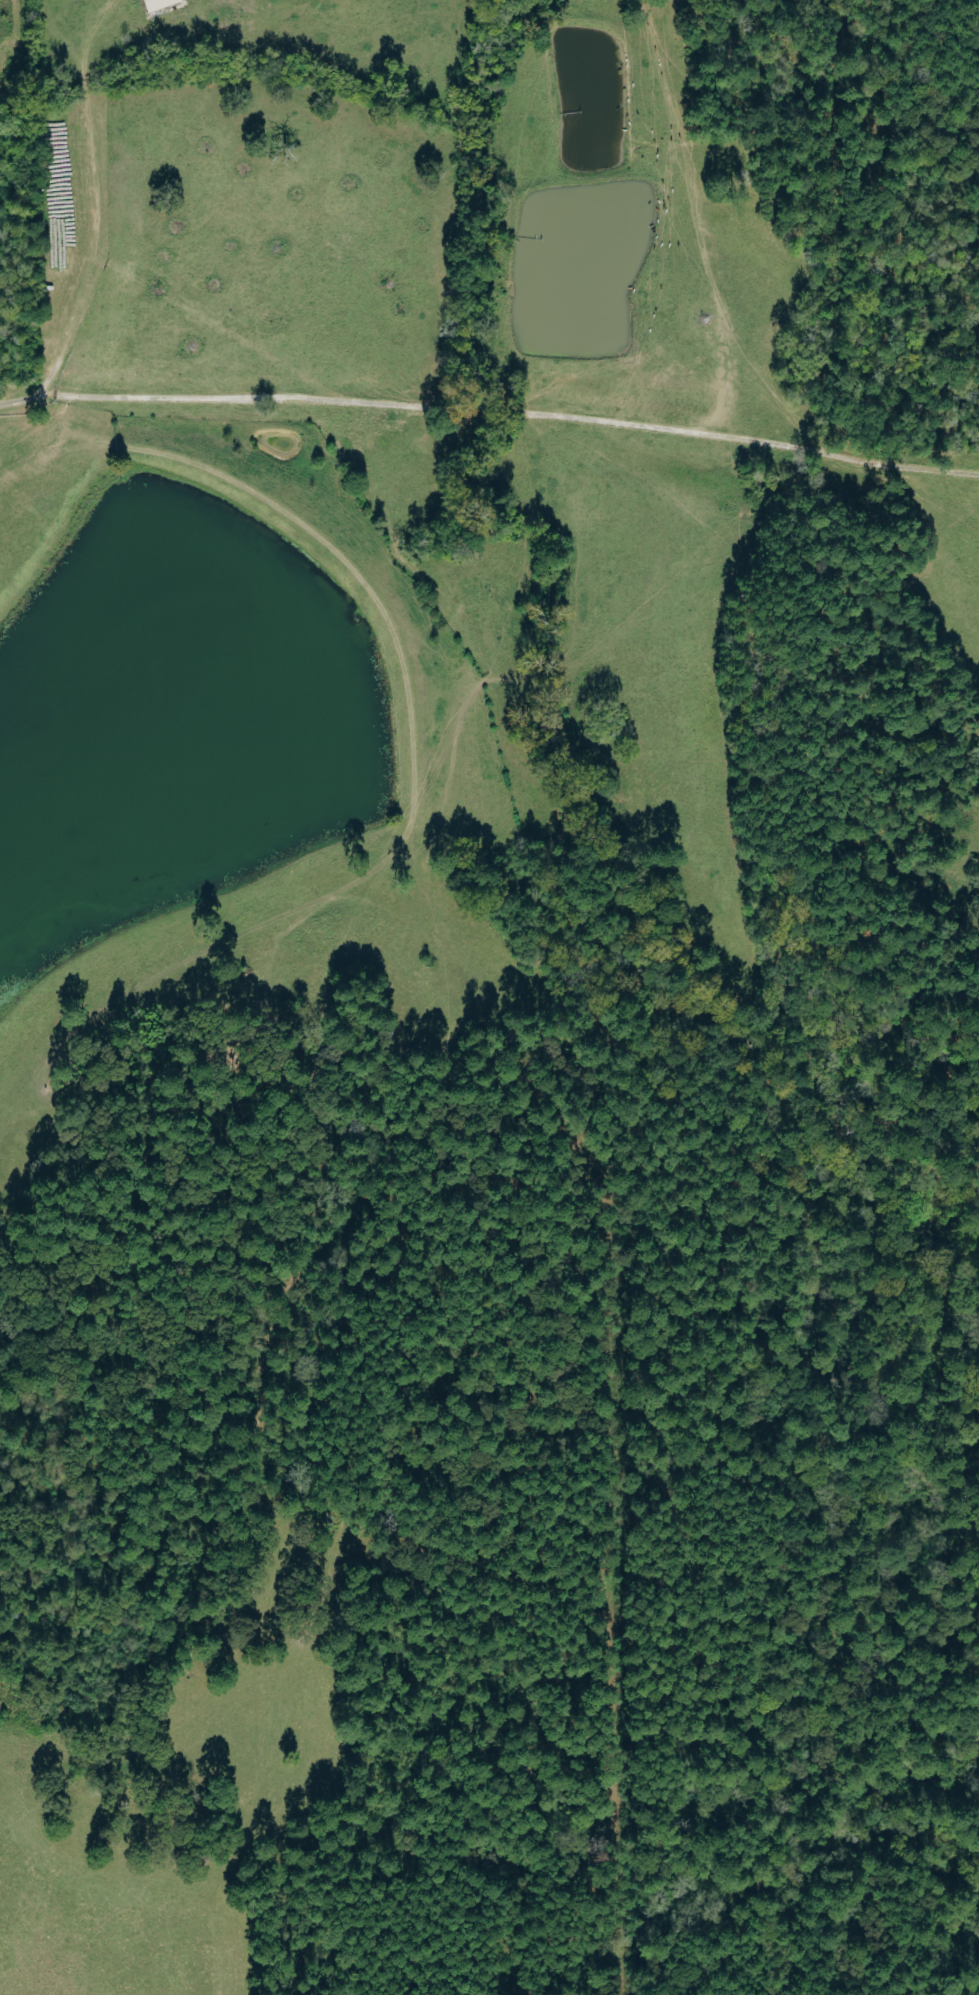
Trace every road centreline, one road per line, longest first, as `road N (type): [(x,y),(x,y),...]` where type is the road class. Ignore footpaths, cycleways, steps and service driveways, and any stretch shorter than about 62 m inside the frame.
road 1 (track): [(0,406),(54,397),(409,406),(605,422),(978,476)]

